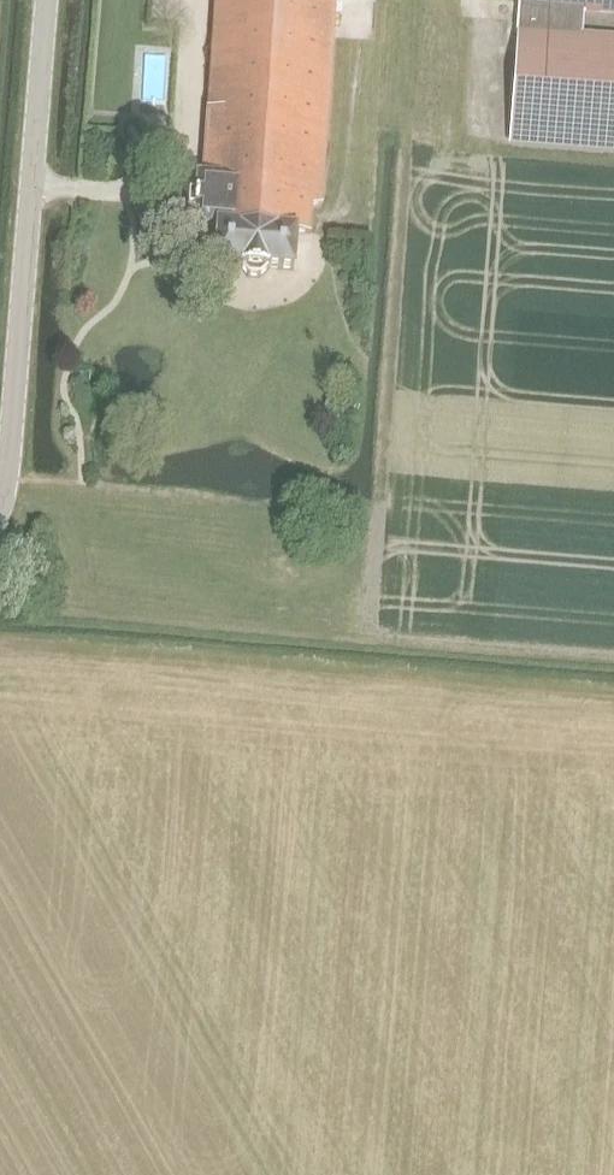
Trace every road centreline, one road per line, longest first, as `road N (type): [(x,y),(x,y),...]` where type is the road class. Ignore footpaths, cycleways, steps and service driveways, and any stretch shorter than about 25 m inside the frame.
road 1 (unclassified): [(0,500),(48,0)]

